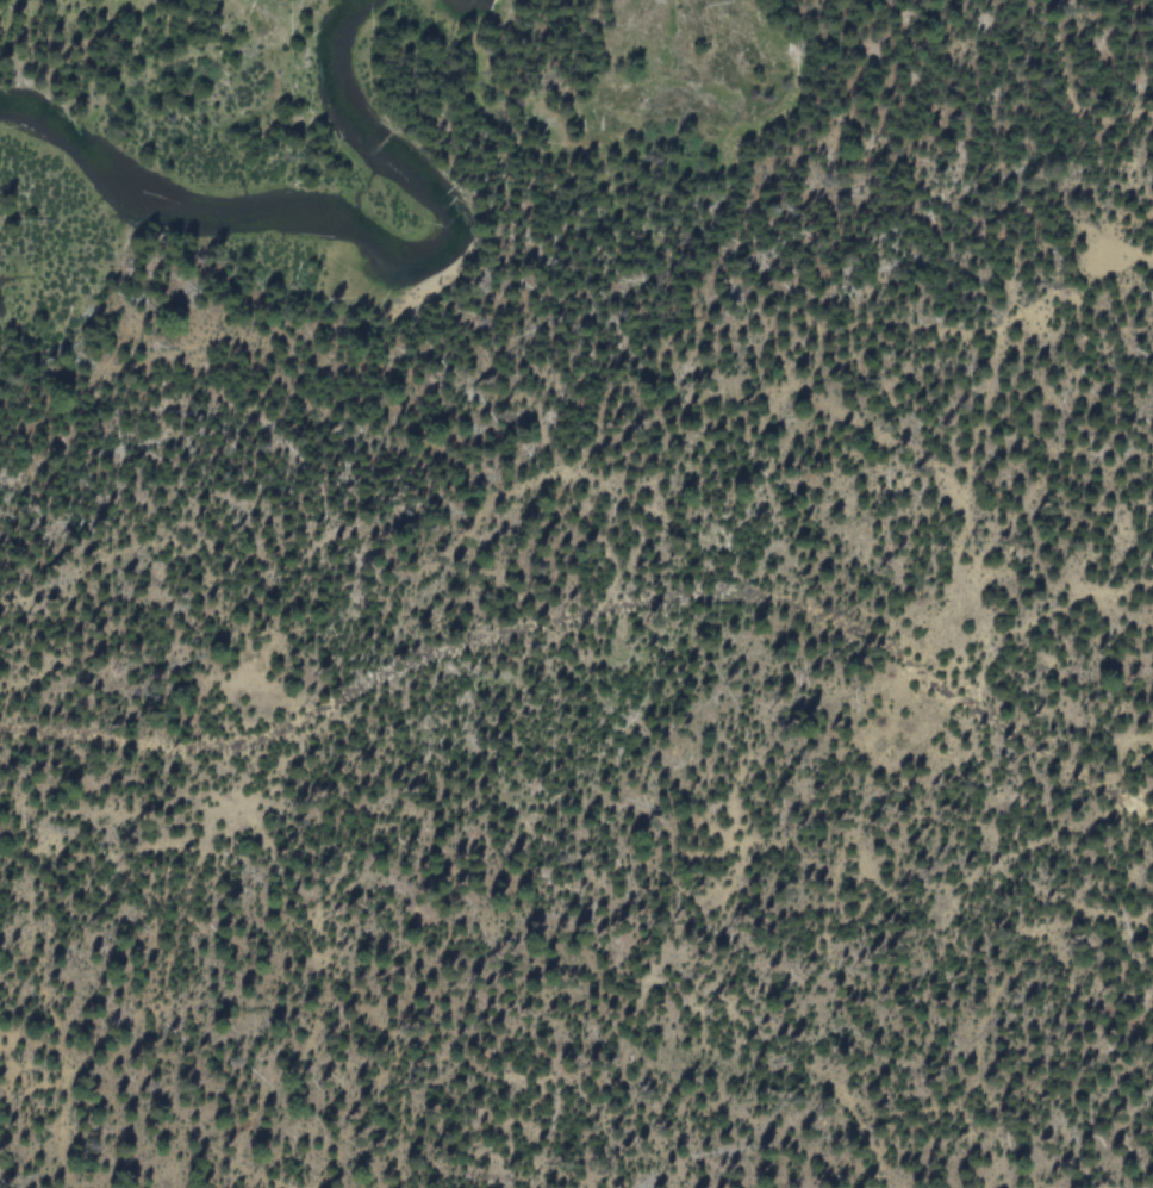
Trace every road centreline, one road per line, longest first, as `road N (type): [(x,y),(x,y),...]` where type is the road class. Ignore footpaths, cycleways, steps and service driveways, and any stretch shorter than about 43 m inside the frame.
road 1 (track): [(1152,821),(839,616),(685,599),(401,670),(243,747),(0,736)]

